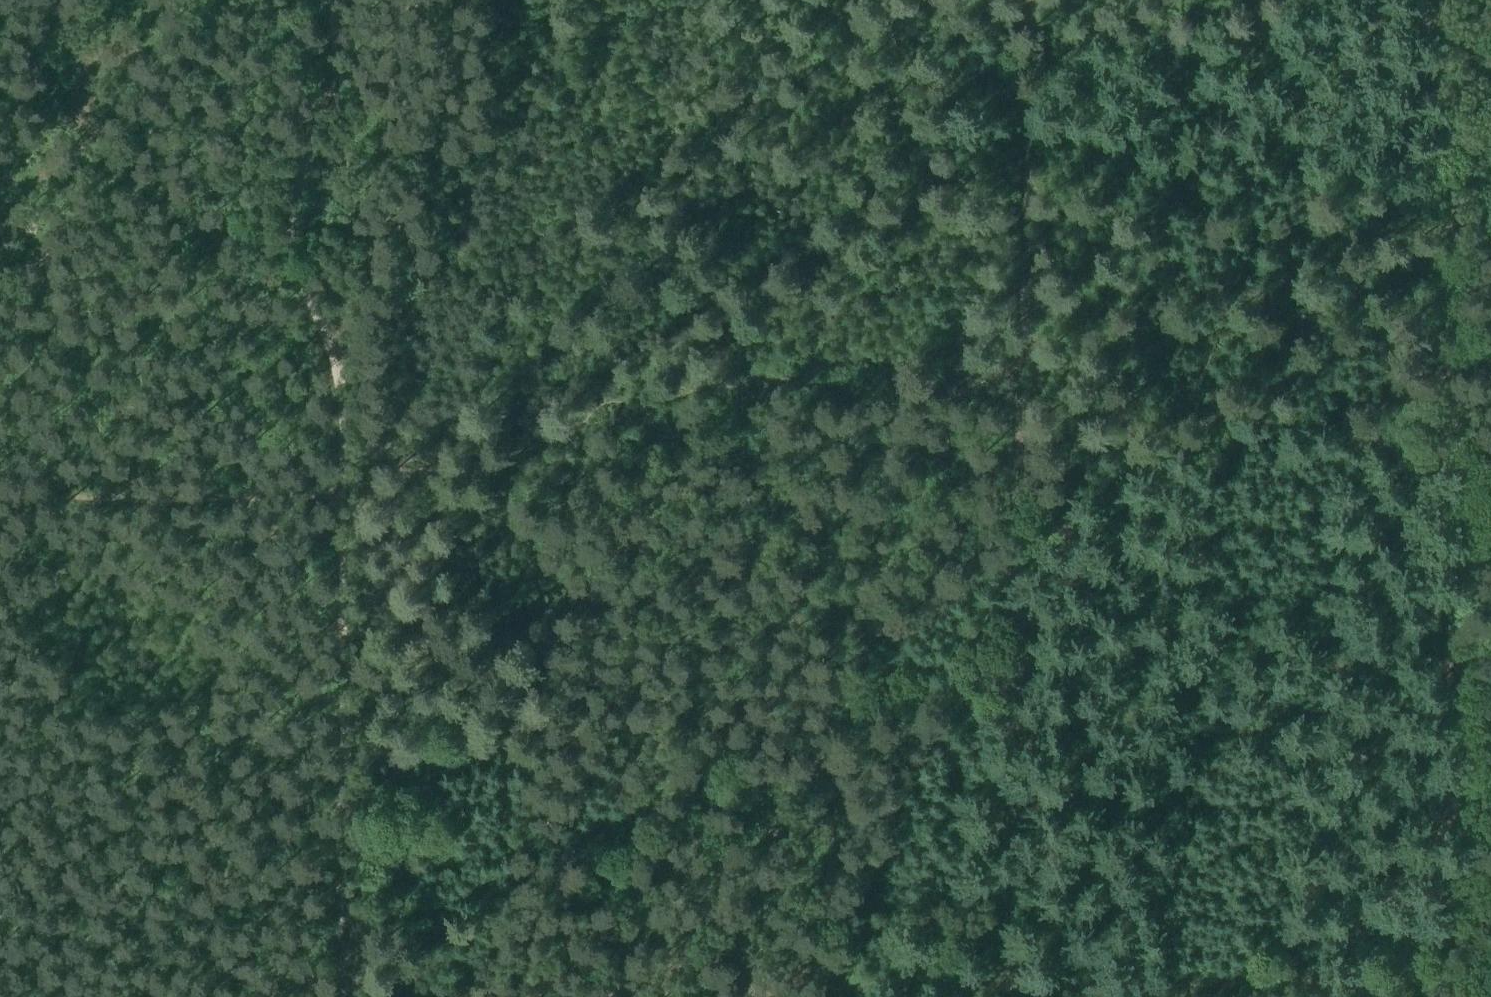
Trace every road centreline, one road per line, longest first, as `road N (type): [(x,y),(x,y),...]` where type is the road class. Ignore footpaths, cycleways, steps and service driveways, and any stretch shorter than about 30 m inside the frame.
road 1 (track): [(0,508),(45,499),(338,498),(677,425),(758,380),(874,391),(1016,372),(1030,0)]
road 2 (track): [(340,0),(343,68),(331,113),(283,192),(282,222),(292,269),(333,343),(355,996)]

